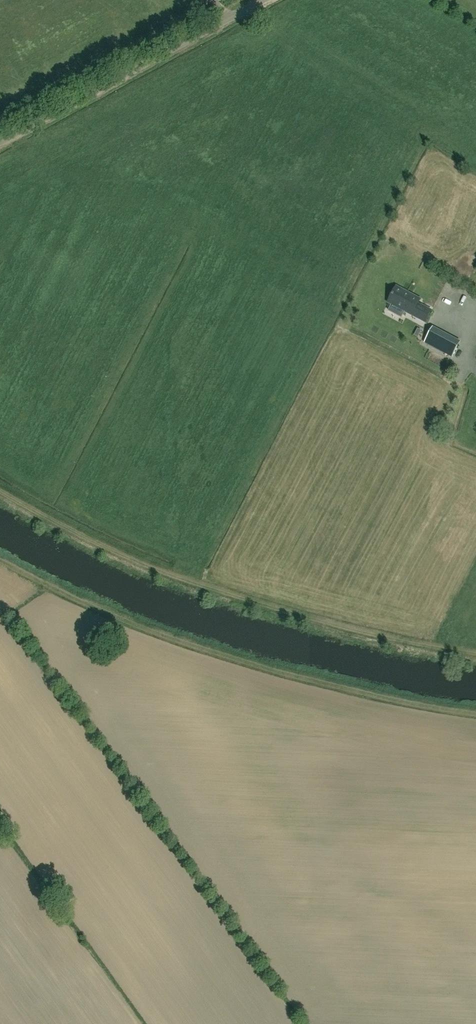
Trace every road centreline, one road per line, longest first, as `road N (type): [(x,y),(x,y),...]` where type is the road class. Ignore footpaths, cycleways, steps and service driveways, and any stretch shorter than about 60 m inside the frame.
road 1 (track): [(0,560),(191,645),(475,714)]
road 2 (unclassified): [(0,143),(265,0)]

